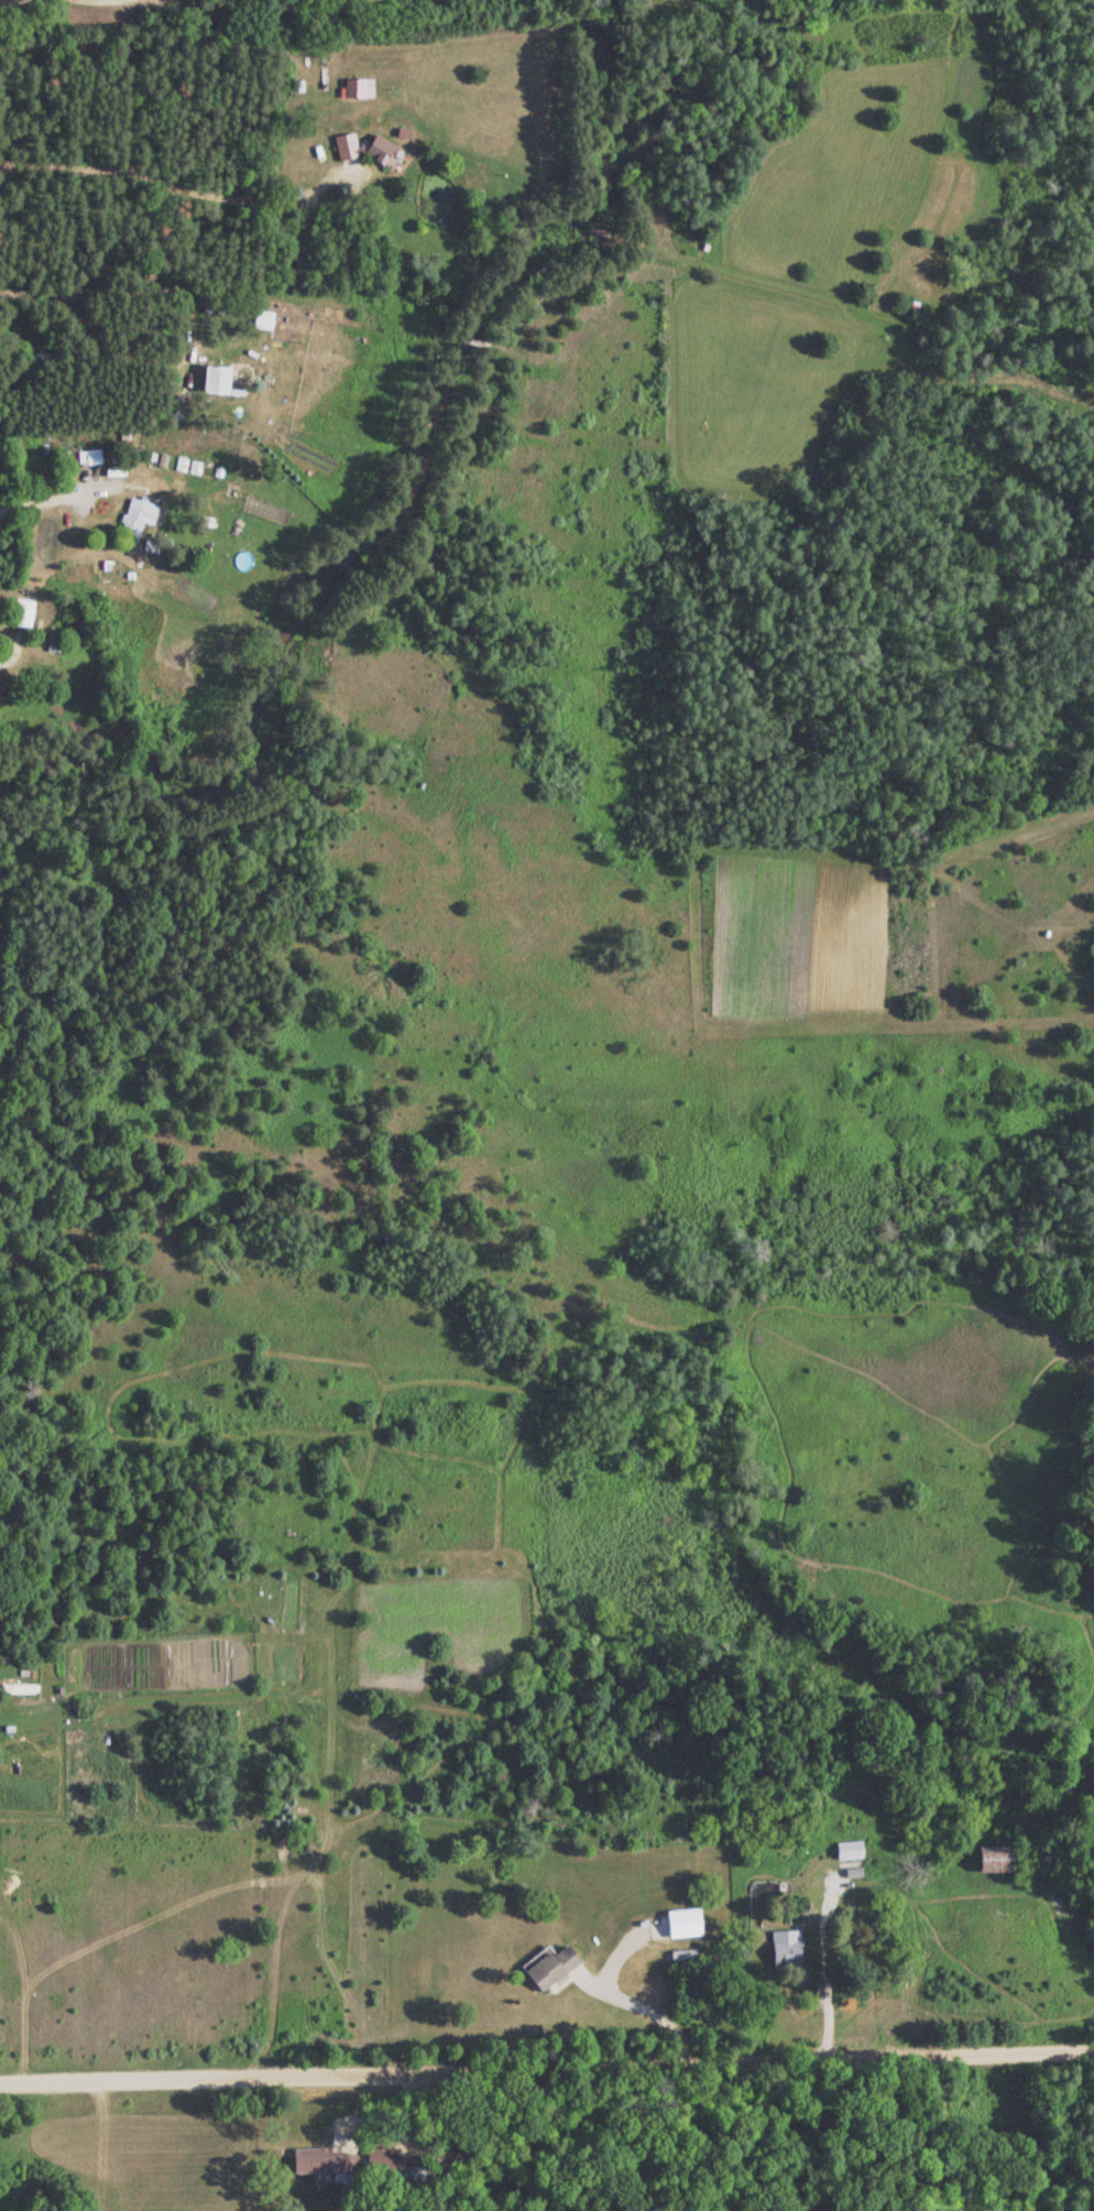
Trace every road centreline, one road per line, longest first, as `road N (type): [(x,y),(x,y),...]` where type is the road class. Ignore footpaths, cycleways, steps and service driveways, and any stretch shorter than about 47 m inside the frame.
road 1 (residential): [(0,2050),(927,2023),(1093,2030)]

